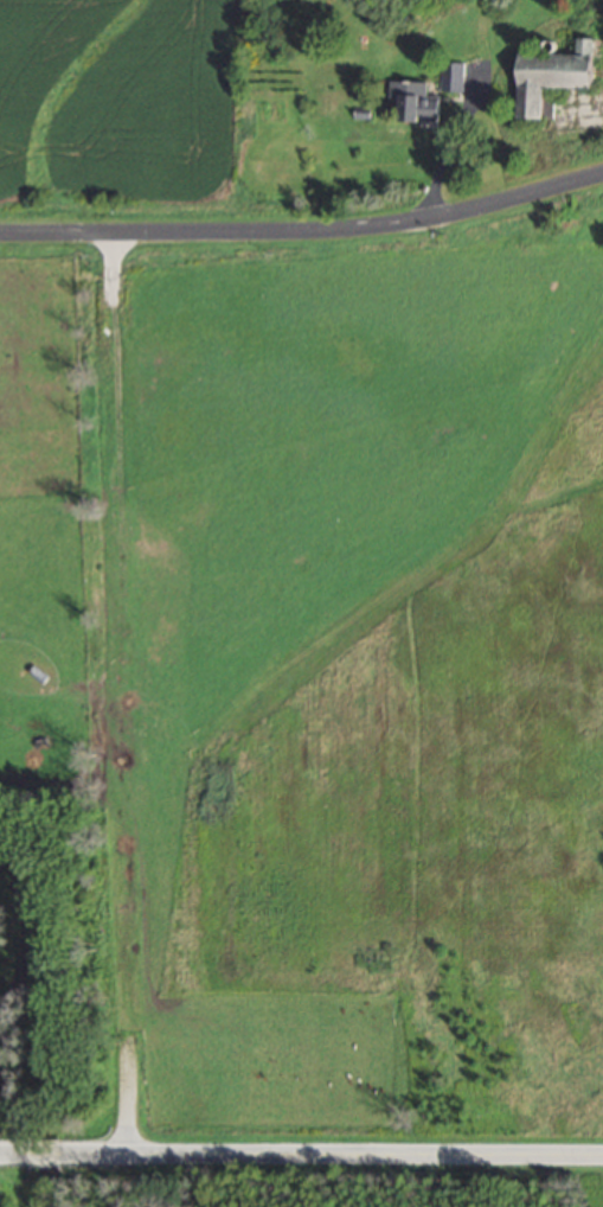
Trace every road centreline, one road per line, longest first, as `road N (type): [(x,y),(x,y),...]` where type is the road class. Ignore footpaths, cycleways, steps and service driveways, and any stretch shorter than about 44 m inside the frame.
road 1 (residential): [(107,230),(123,1152)]
road 2 (residential): [(602,173),(457,213),(332,232),(0,231)]
road 3 (secondary): [(56,1151),(602,1155)]

